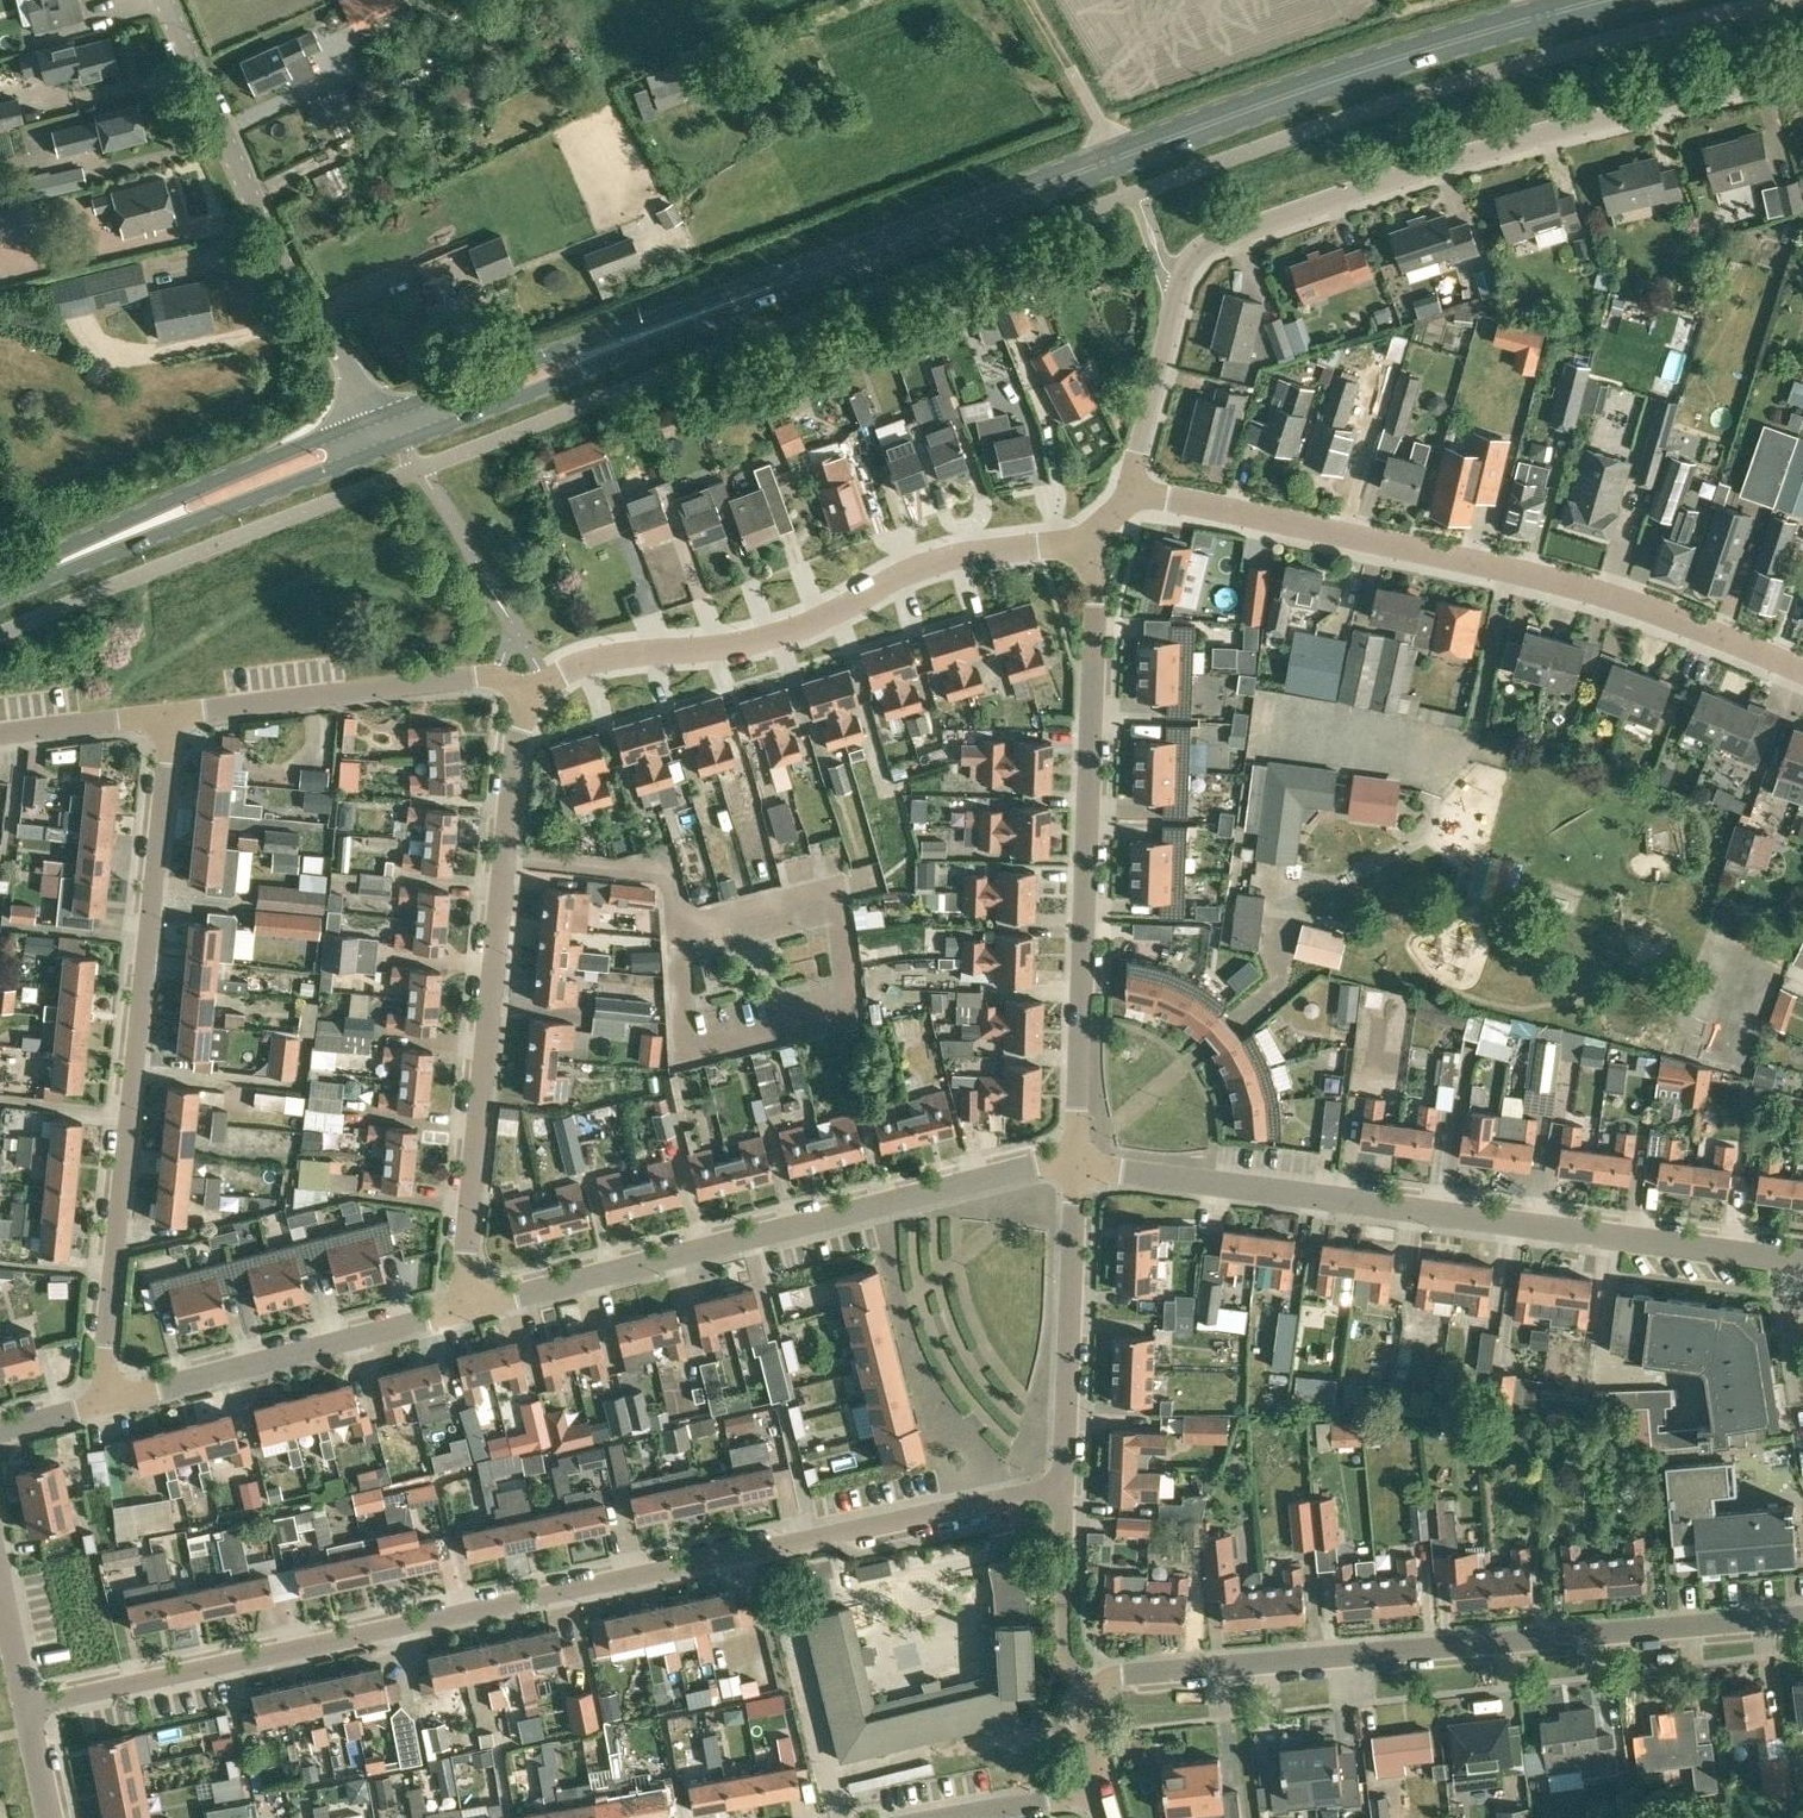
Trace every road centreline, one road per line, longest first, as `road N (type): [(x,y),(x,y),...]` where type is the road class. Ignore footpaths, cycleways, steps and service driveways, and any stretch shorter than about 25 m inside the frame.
road 1 (residential): [(25,1704),(1064,1484),(1076,1166)]
road 2 (primary): [(731,302),(1403,56),(1600,0)]
road 3 (residential): [(1129,490),(1164,353),(1172,273),(1197,254),(1618,115),(1752,83),(1802,81)]
road 4 (residential): [(1103,1789),(1082,1718),(1089,1692),(1111,1677),(1802,1617)]
road 5 (residential): [(1787,1256),(1076,1166)]
road 6 (residential): [(1129,490),(1507,568),(1802,669)]
road 7 (residential): [(102,1402),(170,716)]
road 8 (residential): [(1076,1166),(1094,539)]
road 9 (residential): [(473,1305),(1076,1166)]
road 10 (residential): [(473,1305),(465,1257),(526,695)]
road 11 (residential): [(526,695),(591,660),(739,644),(796,627),(945,560),(1094,539)]
road 12 (unclassified): [(379,414),(245,184),(164,0)]
road 13 (primary): [(0,594),(400,441)]
road 14 (primary): [(379,414),(112,525),(0,587)]
road 15 (residential): [(102,1402),(473,1305)]
road 16 (primary): [(731,302),(618,331),(379,414)]
road 17 (primary): [(400,441),(554,383),(731,302)]
road 18 (residential): [(170,716),(494,677)]
road 19 (track): [(1030,0),(1116,160)]
road 20 (residential): [(0,736),(170,716)]
road 21 (residential): [(948,1817),(1103,1789)]
road 22 (residential): [(1787,1256),(1802,1389)]
road 23 (residential): [(25,1704),(0,1581)]

